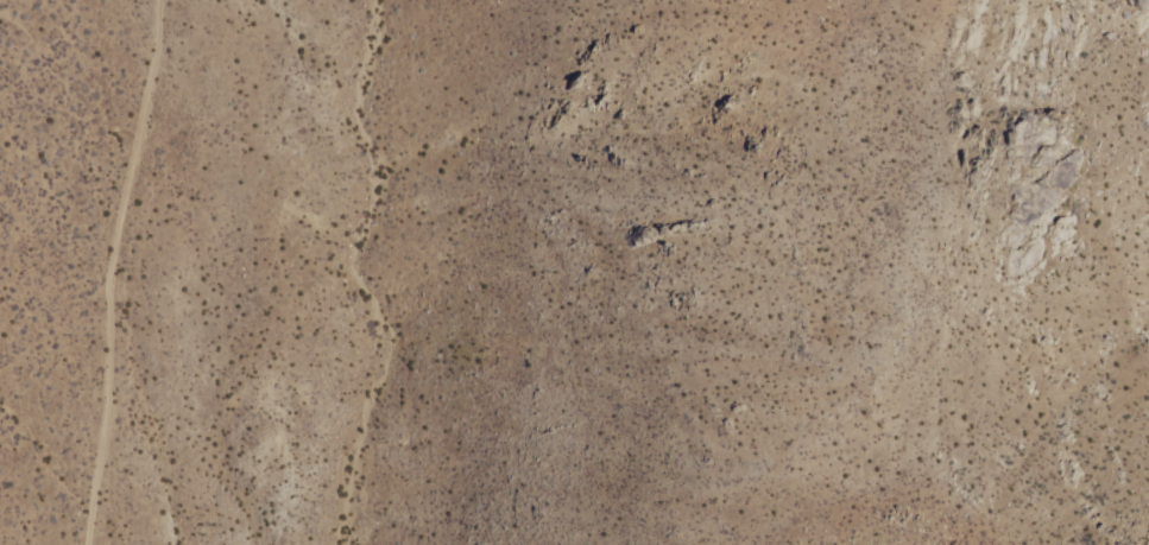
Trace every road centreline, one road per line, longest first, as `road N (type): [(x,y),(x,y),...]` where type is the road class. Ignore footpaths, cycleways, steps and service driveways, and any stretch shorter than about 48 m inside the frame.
road 1 (track): [(92,544),(112,422),(115,271),(162,0)]

